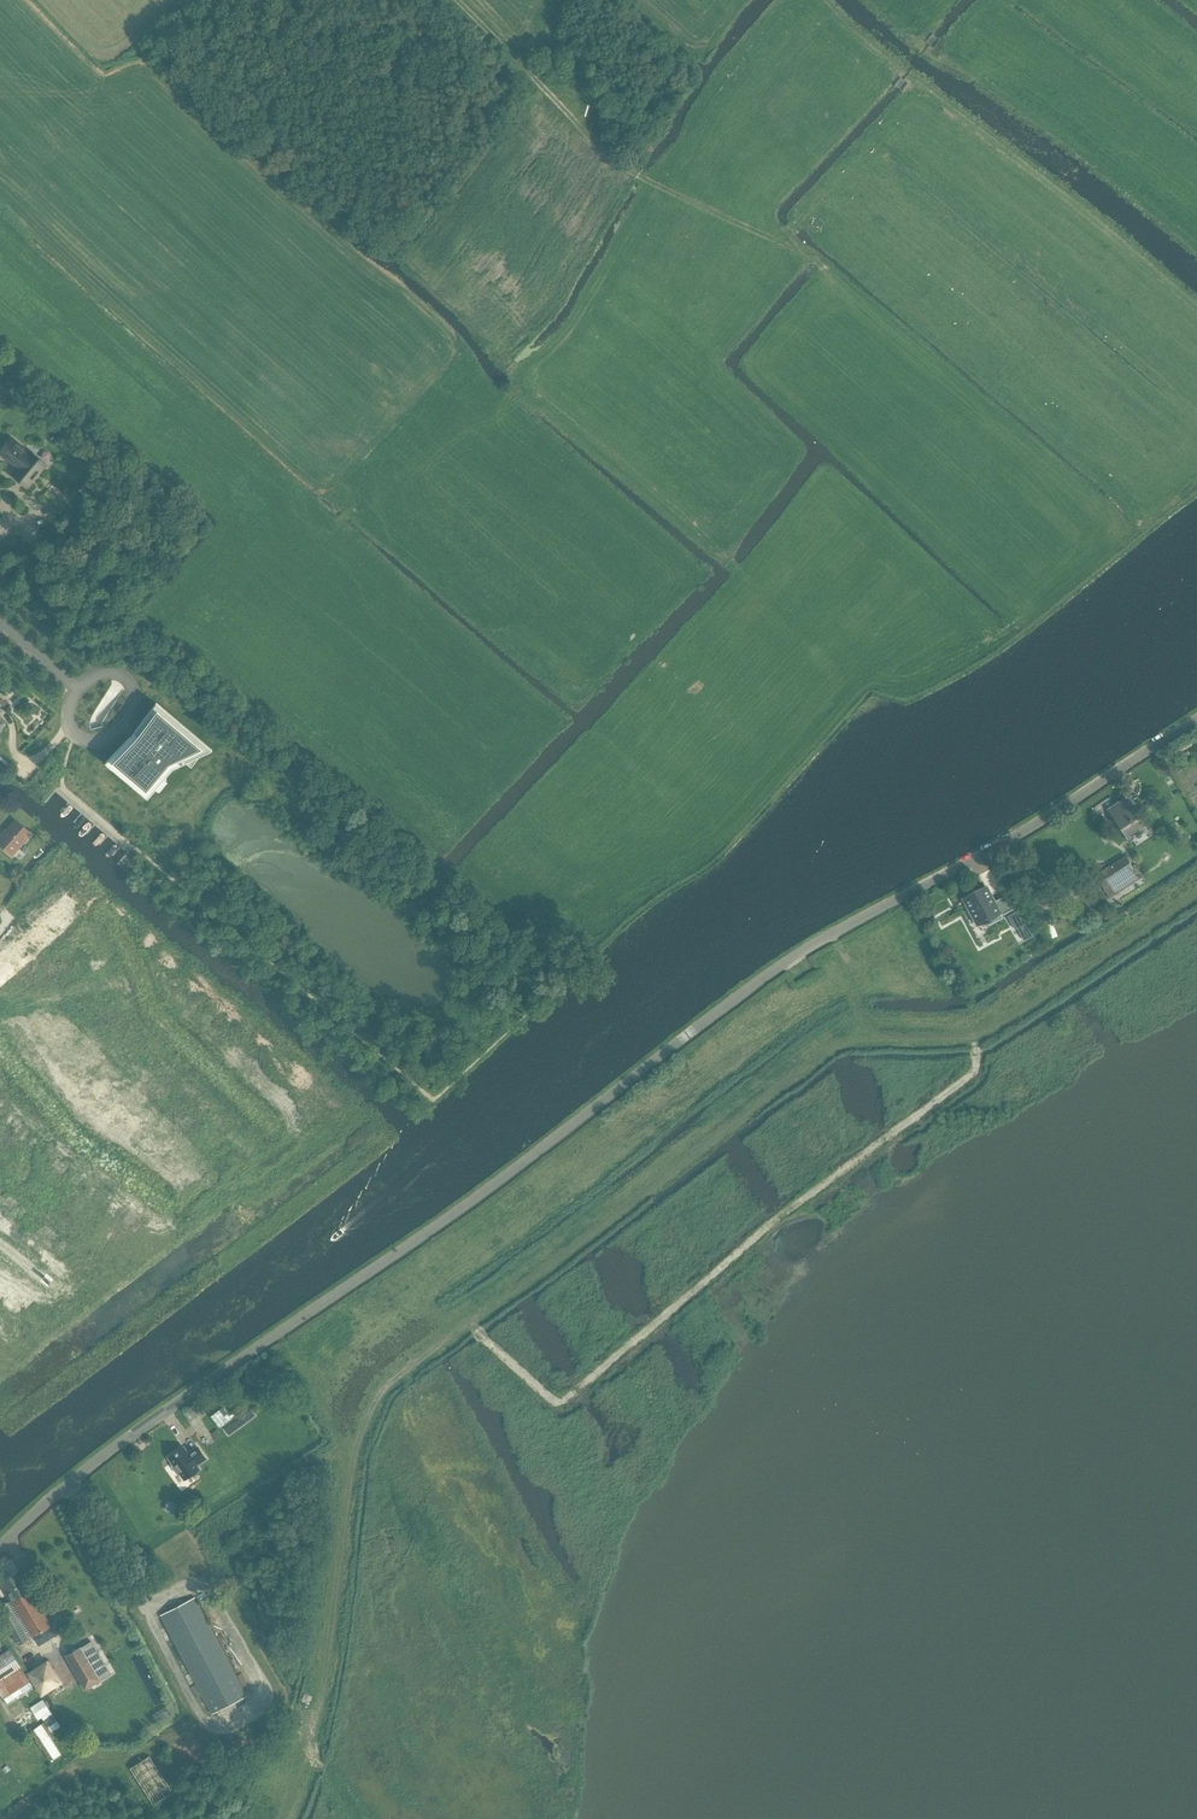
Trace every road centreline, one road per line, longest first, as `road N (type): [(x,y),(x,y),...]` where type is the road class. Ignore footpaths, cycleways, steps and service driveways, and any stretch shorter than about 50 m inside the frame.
road 1 (residential): [(0,1548),(150,1421),(417,1240),(802,953),(1000,847),(1196,719)]
road 2 (track): [(468,1323),(543,1393),(568,1399),(775,1220),(967,1079),(976,1063),(974,1034)]
road 3 (track): [(810,257),(627,169),(456,0)]
road 4 (residential): [(78,691),(68,724),(86,743),(101,740),(130,711),(134,695),(124,678)]

